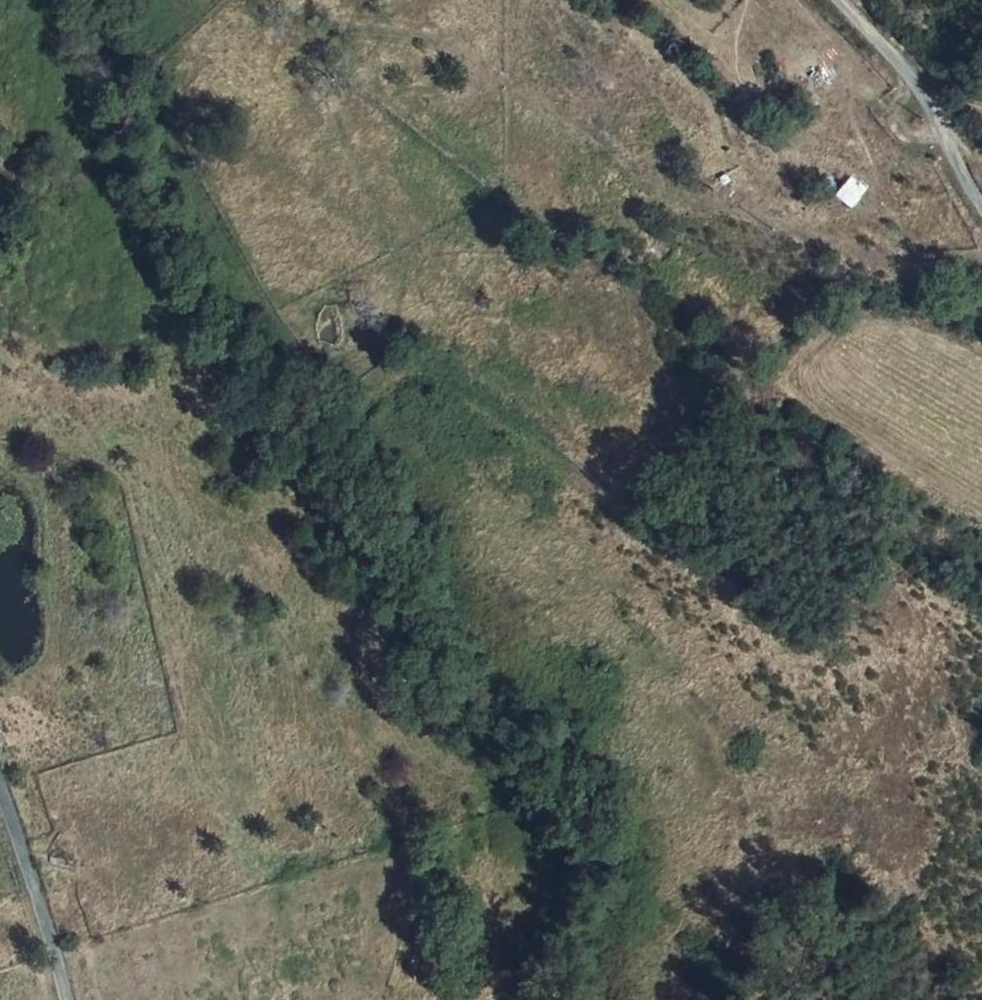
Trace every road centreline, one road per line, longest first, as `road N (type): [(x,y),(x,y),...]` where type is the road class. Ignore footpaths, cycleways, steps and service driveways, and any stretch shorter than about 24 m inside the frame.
road 1 (unclassified): [(840,0),(910,75),(981,208)]
road 2 (unclassified): [(64,999),(33,877),(0,793)]

